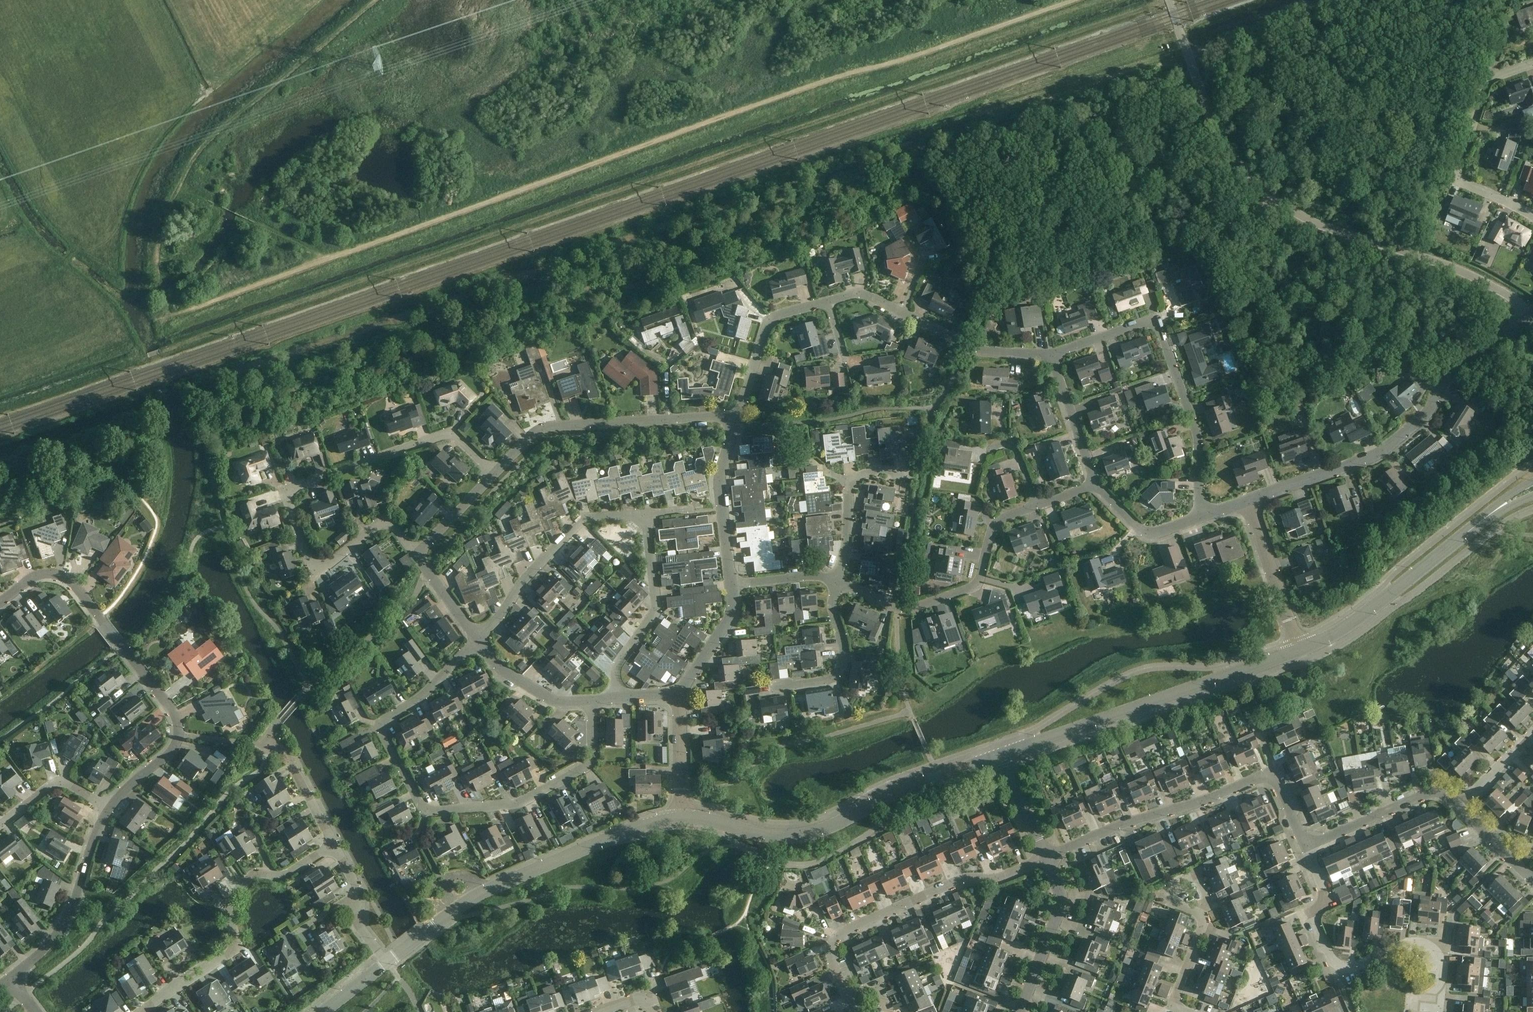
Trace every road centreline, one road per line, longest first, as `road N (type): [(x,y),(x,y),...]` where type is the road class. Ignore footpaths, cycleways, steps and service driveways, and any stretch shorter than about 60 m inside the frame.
road 1 (track): [(1070,0),(167,316)]
road 2 (unclassified): [(1532,312),(1452,268),(1317,223),(1261,188),(1218,134),(1169,0)]
road 3 (residential): [(416,556),(387,517),(317,566),(284,492),(449,434),(494,474)]
road 4 (residential): [(107,810),(171,752),(178,730),(173,711),(66,579),(33,577),(0,602)]
road 5 (track): [(379,0),(193,160),(164,215),(153,266)]
road 6 (residential): [(1532,314),(1456,365),(1427,414),(1384,451),(1247,501)]
road 7 (tertiary): [(681,817),(802,836),(1002,756)]
road 8 (tertiary): [(388,962),(483,892),(641,826),(681,817)]
road 9 (tertiary): [(1002,756),(1301,650)]
road 10 (residential): [(1051,355),(1143,322),(1162,331),(1198,438),(1203,518)]
road 11 (residential): [(853,1011),(834,964),(833,944),(844,933),(965,878),(1000,877),(1046,858)]
road 12 (residential): [(1305,847),(1325,894),(1316,926),(1333,961),(1359,965),(1416,942),(1437,952),(1440,981),(1418,1006)]
road 13 (residential): [(142,1011),(238,948),(227,902),(256,872),(283,876),(334,845)]
road 14 (residential): [(494,474),(549,426),(738,416)]
road 15 (residential): [(1038,505),(992,531),(971,589),(909,610),(838,583)]
road 16 (residential): [(1046,858),(1272,777)]
road 17 (residential): [(426,812),(517,804),(587,766),(591,699)]
road 18 (tertiary): [(1301,650),(1333,635),(1494,512)]
road 19 (residential): [(1532,216),(1455,179),(1488,79),(1532,63)]
road 20 (residential): [(830,301),(860,292),(973,346),(1051,355)]
road 21 (residential): [(478,639),(383,726),(426,812)]
road 22 (residential): [(478,639),(583,518),(645,514)]
road 23 (residential): [(8,978),(44,951),(71,908),(107,810)]
road 24 (residential): [(618,698),(616,667),(657,608),(645,514)]
road 25 (residential): [(731,585),(718,479),(738,416)]
road 26 (residential): [(1305,847),(1432,792),(1458,807)]
road 27 (residential): [(838,583),(849,480),(878,469),(909,474)]
road 28 (unclassified): [(1020,1011),(1062,905),(1046,858)]
road 29 (residential): [(738,416),(768,324),(830,301)]
road 30 (residential): [(772,689),(842,672),(838,583)]
road 31 (unclassified): [(1301,650),(1247,501)]
road 32 (residential): [(1096,486),(1051,355)]
road 33 (residential): [(591,699),(557,701),(533,689),(501,667),(478,639)]
road 34 (residential): [(388,962),(356,924),(355,885),(334,845)]
road 35 (residential): [(0,826),(51,786),(70,784),(107,810)]
road 36 (residential): [(1203,518),(1145,532),(1096,486)]
road 37 (residential): [(679,694),(734,614),(731,585)]
road 38 (residential): [(681,817),(679,694)]

